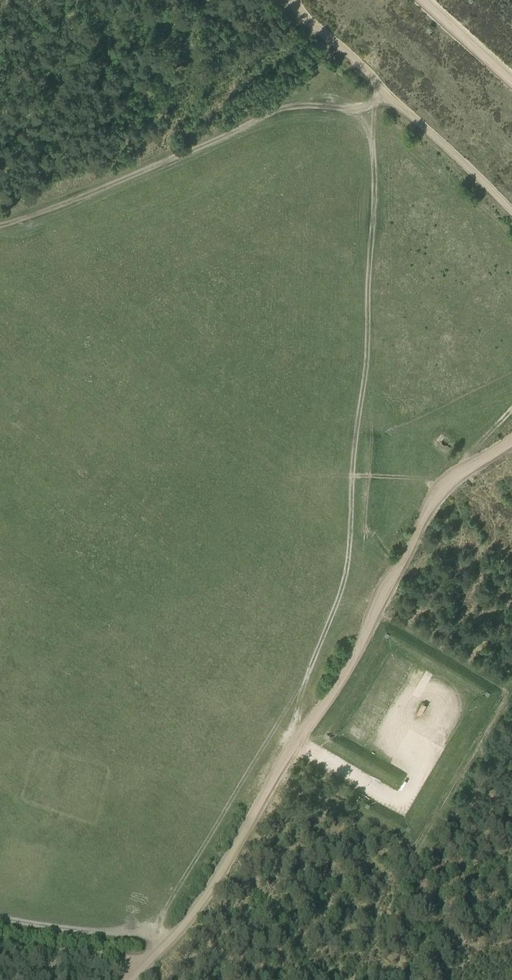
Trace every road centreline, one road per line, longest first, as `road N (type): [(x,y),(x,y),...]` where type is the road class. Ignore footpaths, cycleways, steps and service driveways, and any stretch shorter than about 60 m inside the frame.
road 1 (track): [(511,440),(441,489),(343,675),(219,872),(186,922),(125,979)]
road 2 (track): [(375,101),(366,361),(348,559),(301,694),(294,747)]
road 3 (track): [(0,227),(290,107),(364,108),(387,93)]
road 4 (track): [(159,934),(167,907),(308,672)]
road 5 (track): [(294,0),(511,210)]
road 6 (track): [(0,918),(146,930),(165,941)]
road 7 (track): [(0,946),(146,959)]
road 8 (track): [(423,0),(511,84)]

